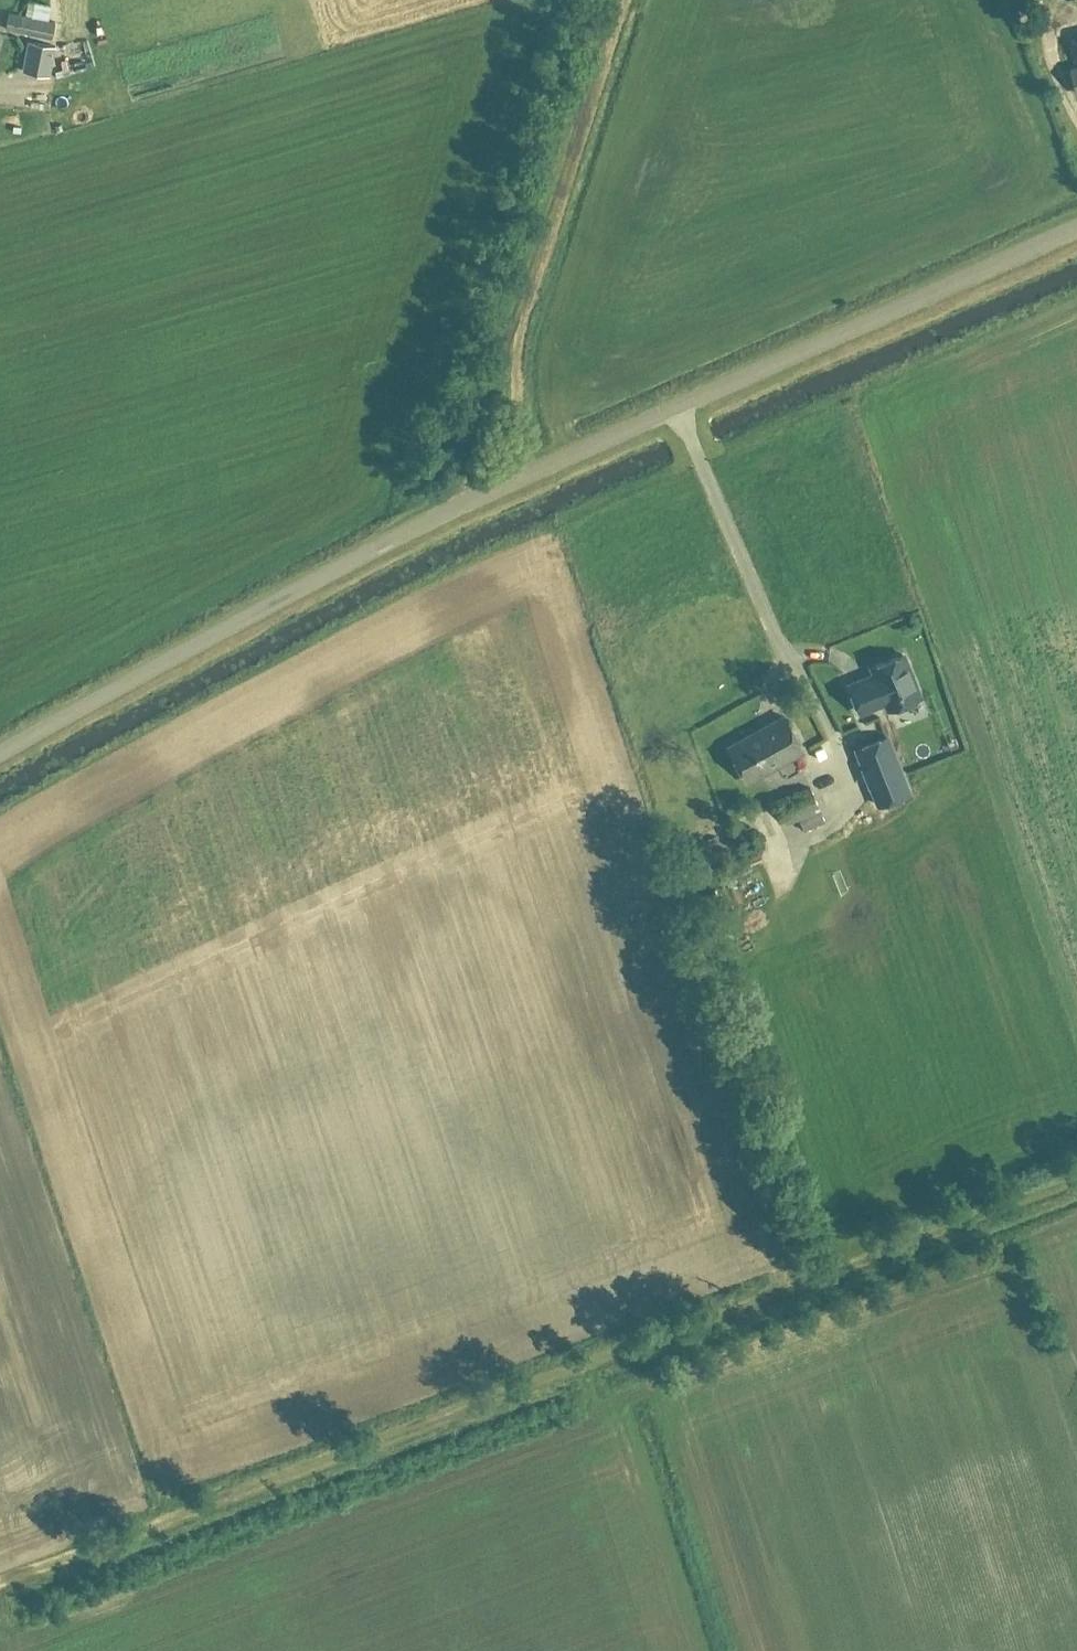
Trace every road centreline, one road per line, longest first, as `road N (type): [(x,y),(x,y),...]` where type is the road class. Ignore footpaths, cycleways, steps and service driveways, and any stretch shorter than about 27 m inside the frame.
road 1 (unclassified): [(0,754),(471,503),(1076,231)]

